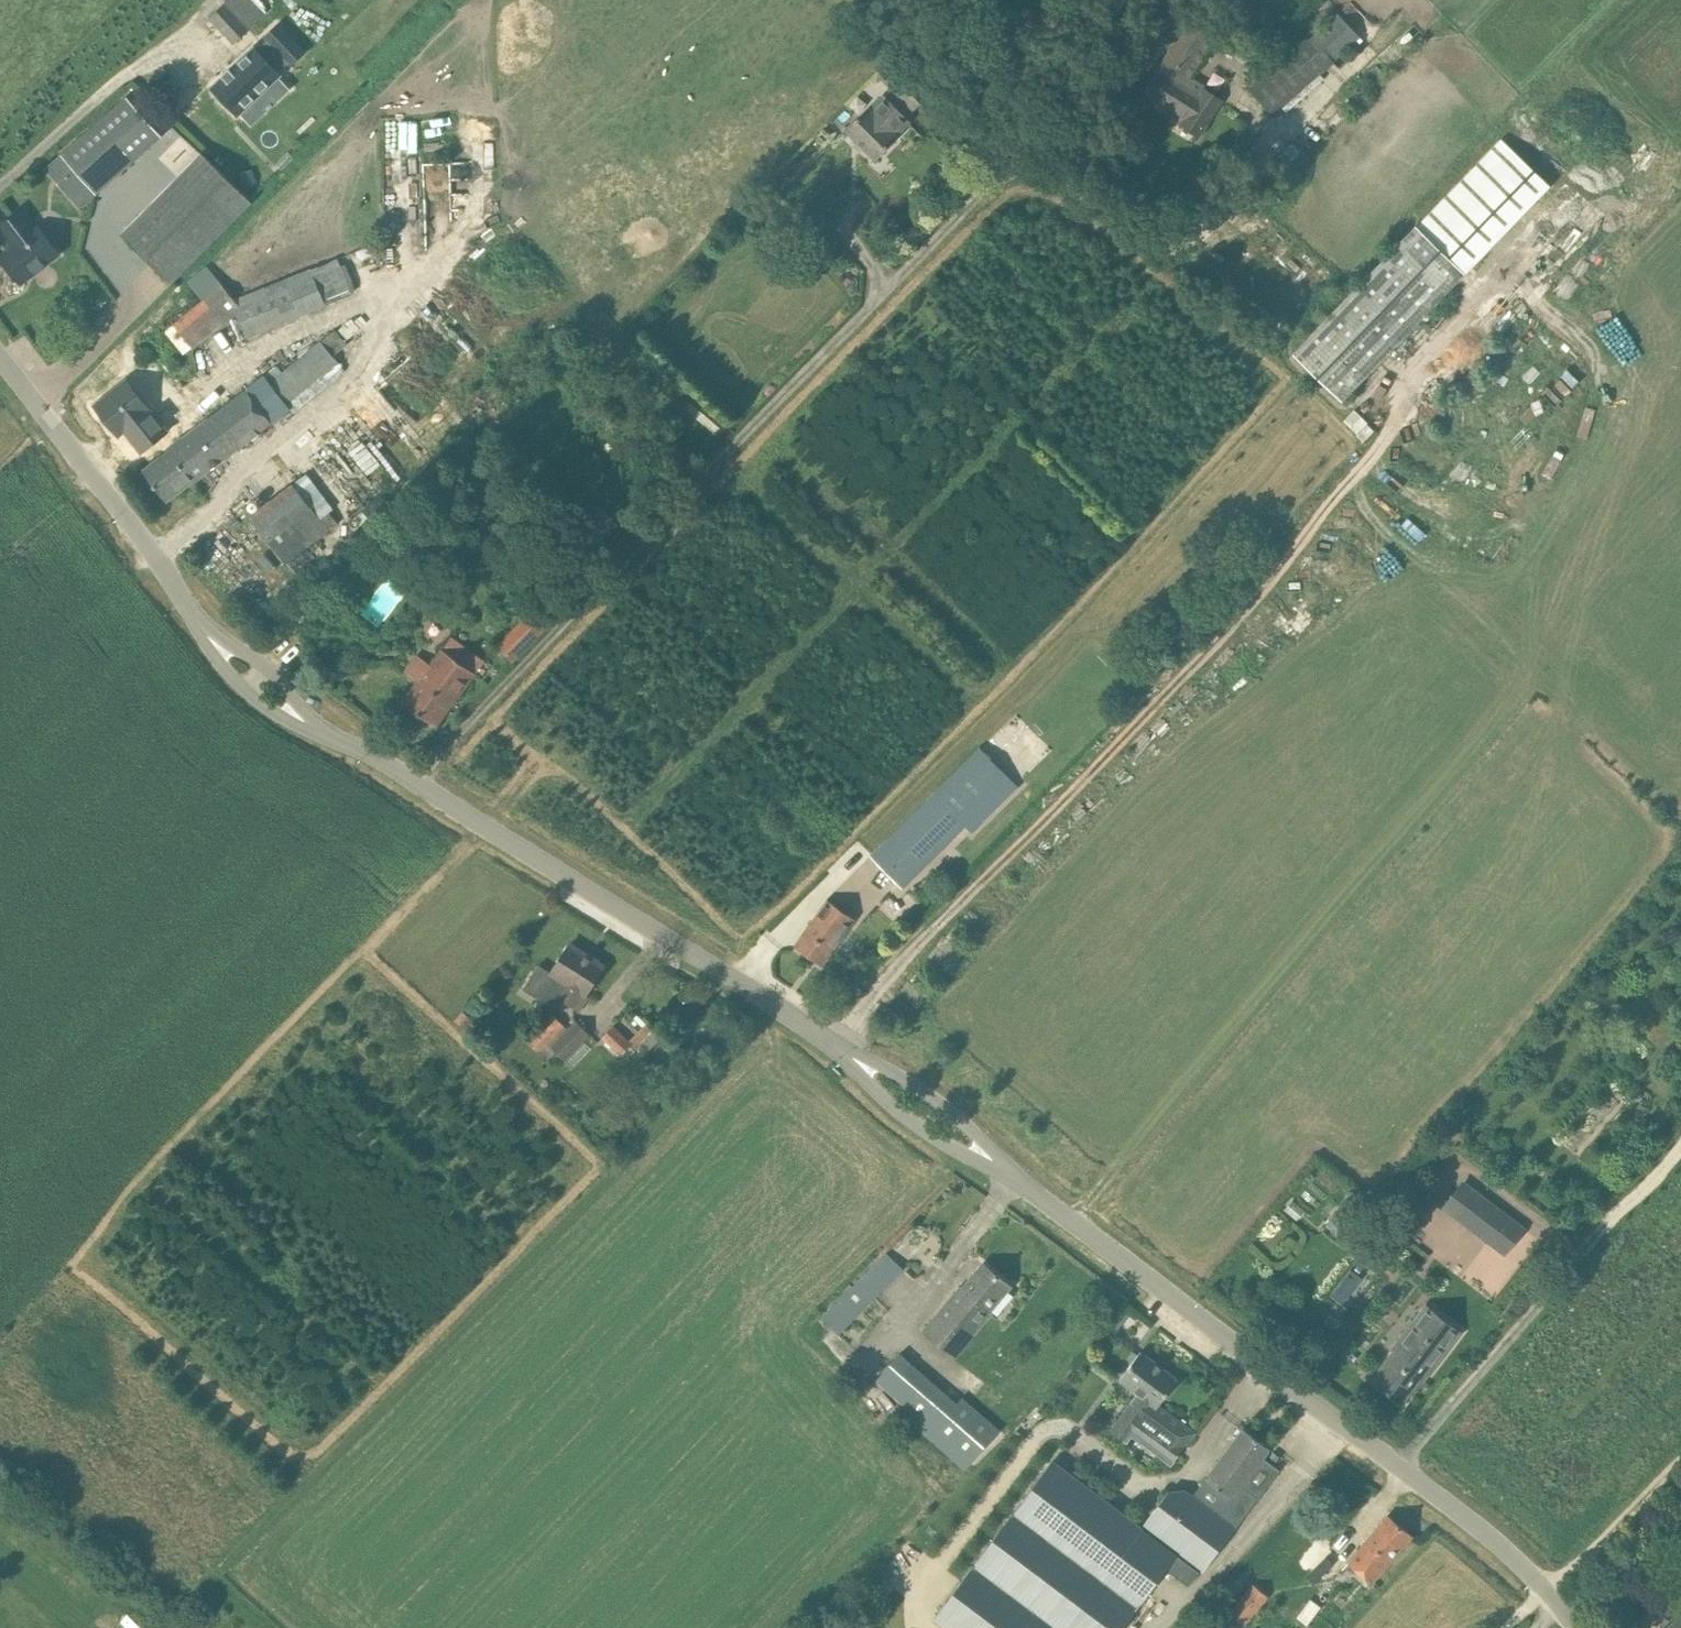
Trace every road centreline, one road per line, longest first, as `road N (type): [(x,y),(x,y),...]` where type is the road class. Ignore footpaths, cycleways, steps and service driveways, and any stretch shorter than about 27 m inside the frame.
road 1 (unclassified): [(412,782),(994,183),(1011,173),(1046,176),(1145,240)]
road 2 (unclassified): [(856,1059),(412,782)]
road 3 (unclassified): [(1402,1469),(1002,1169)]
road 4 (unclassified): [(1402,1469),(1680,1126)]
road 5 (unclassified): [(207,636),(0,355)]
road 6 (unclassified): [(1576,1627),(1532,1575),(1402,1469)]
road 7 (unclassified): [(1002,1169),(935,1097),(856,1059)]
road 8 (unclassified): [(856,1059),(902,1114),(1002,1169)]
road 9 (unclassified): [(312,727),(284,679),(250,653),(207,636)]
road 10 (unclassified): [(207,636),(227,670),(274,714),(312,727)]

